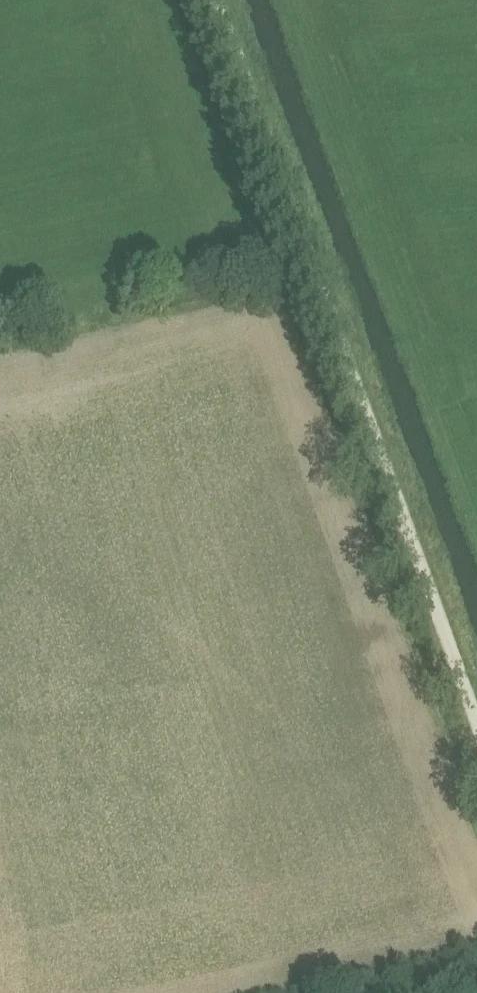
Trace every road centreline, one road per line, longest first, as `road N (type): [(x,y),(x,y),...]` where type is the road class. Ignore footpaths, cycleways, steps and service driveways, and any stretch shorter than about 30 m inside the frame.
road 1 (track): [(476,723),(218,0)]

